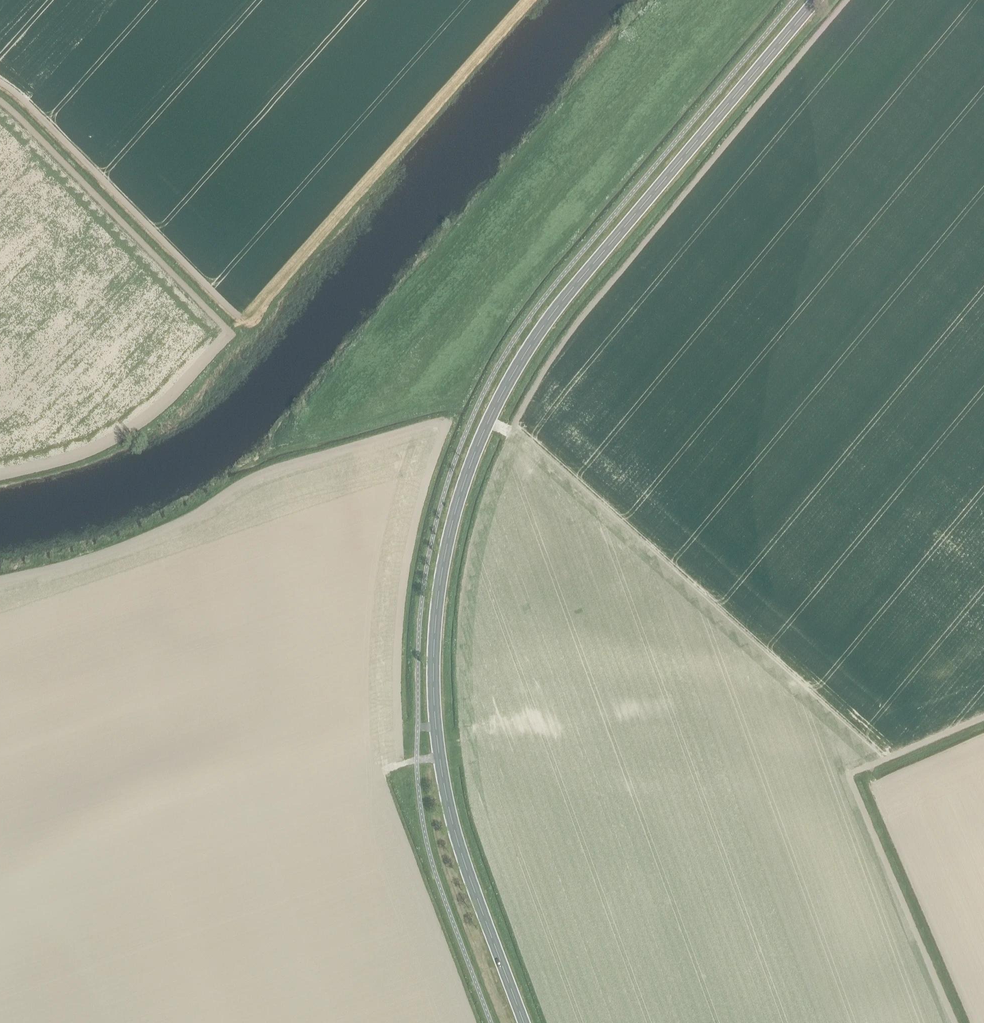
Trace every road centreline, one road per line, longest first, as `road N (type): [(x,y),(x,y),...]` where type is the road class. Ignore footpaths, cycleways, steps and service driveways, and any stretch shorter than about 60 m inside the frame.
road 1 (primary): [(526,1022),(445,802),(431,689),(446,540),(463,482),(533,341),(816,0)]

